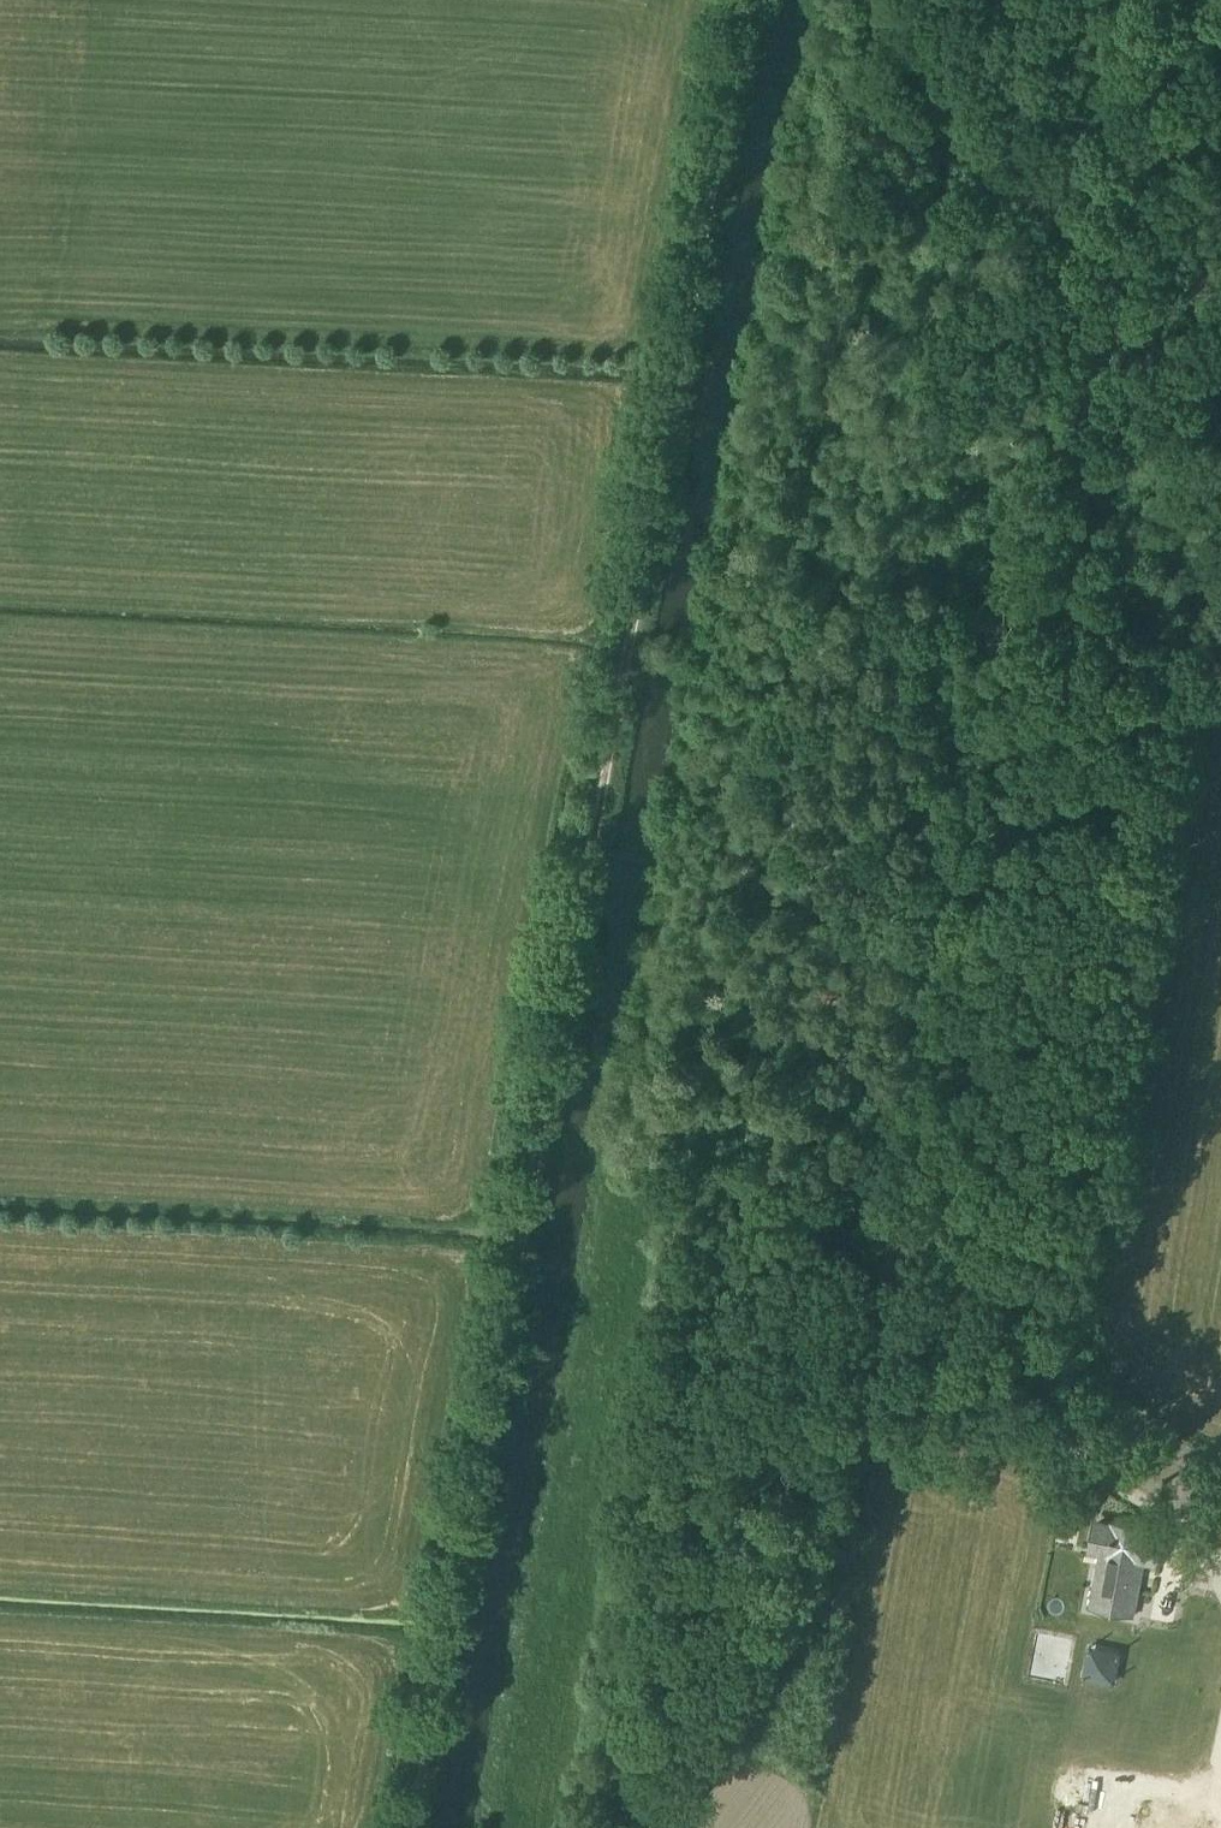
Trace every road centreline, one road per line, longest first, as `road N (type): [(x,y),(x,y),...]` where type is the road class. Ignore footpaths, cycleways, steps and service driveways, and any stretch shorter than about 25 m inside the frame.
road 1 (track): [(399,1827),(743,0)]
road 2 (track): [(643,1827),(702,1743),(848,1453),(898,1284)]
road 3 (track): [(898,1284),(1014,1351),(1088,1464),(1220,1544)]

